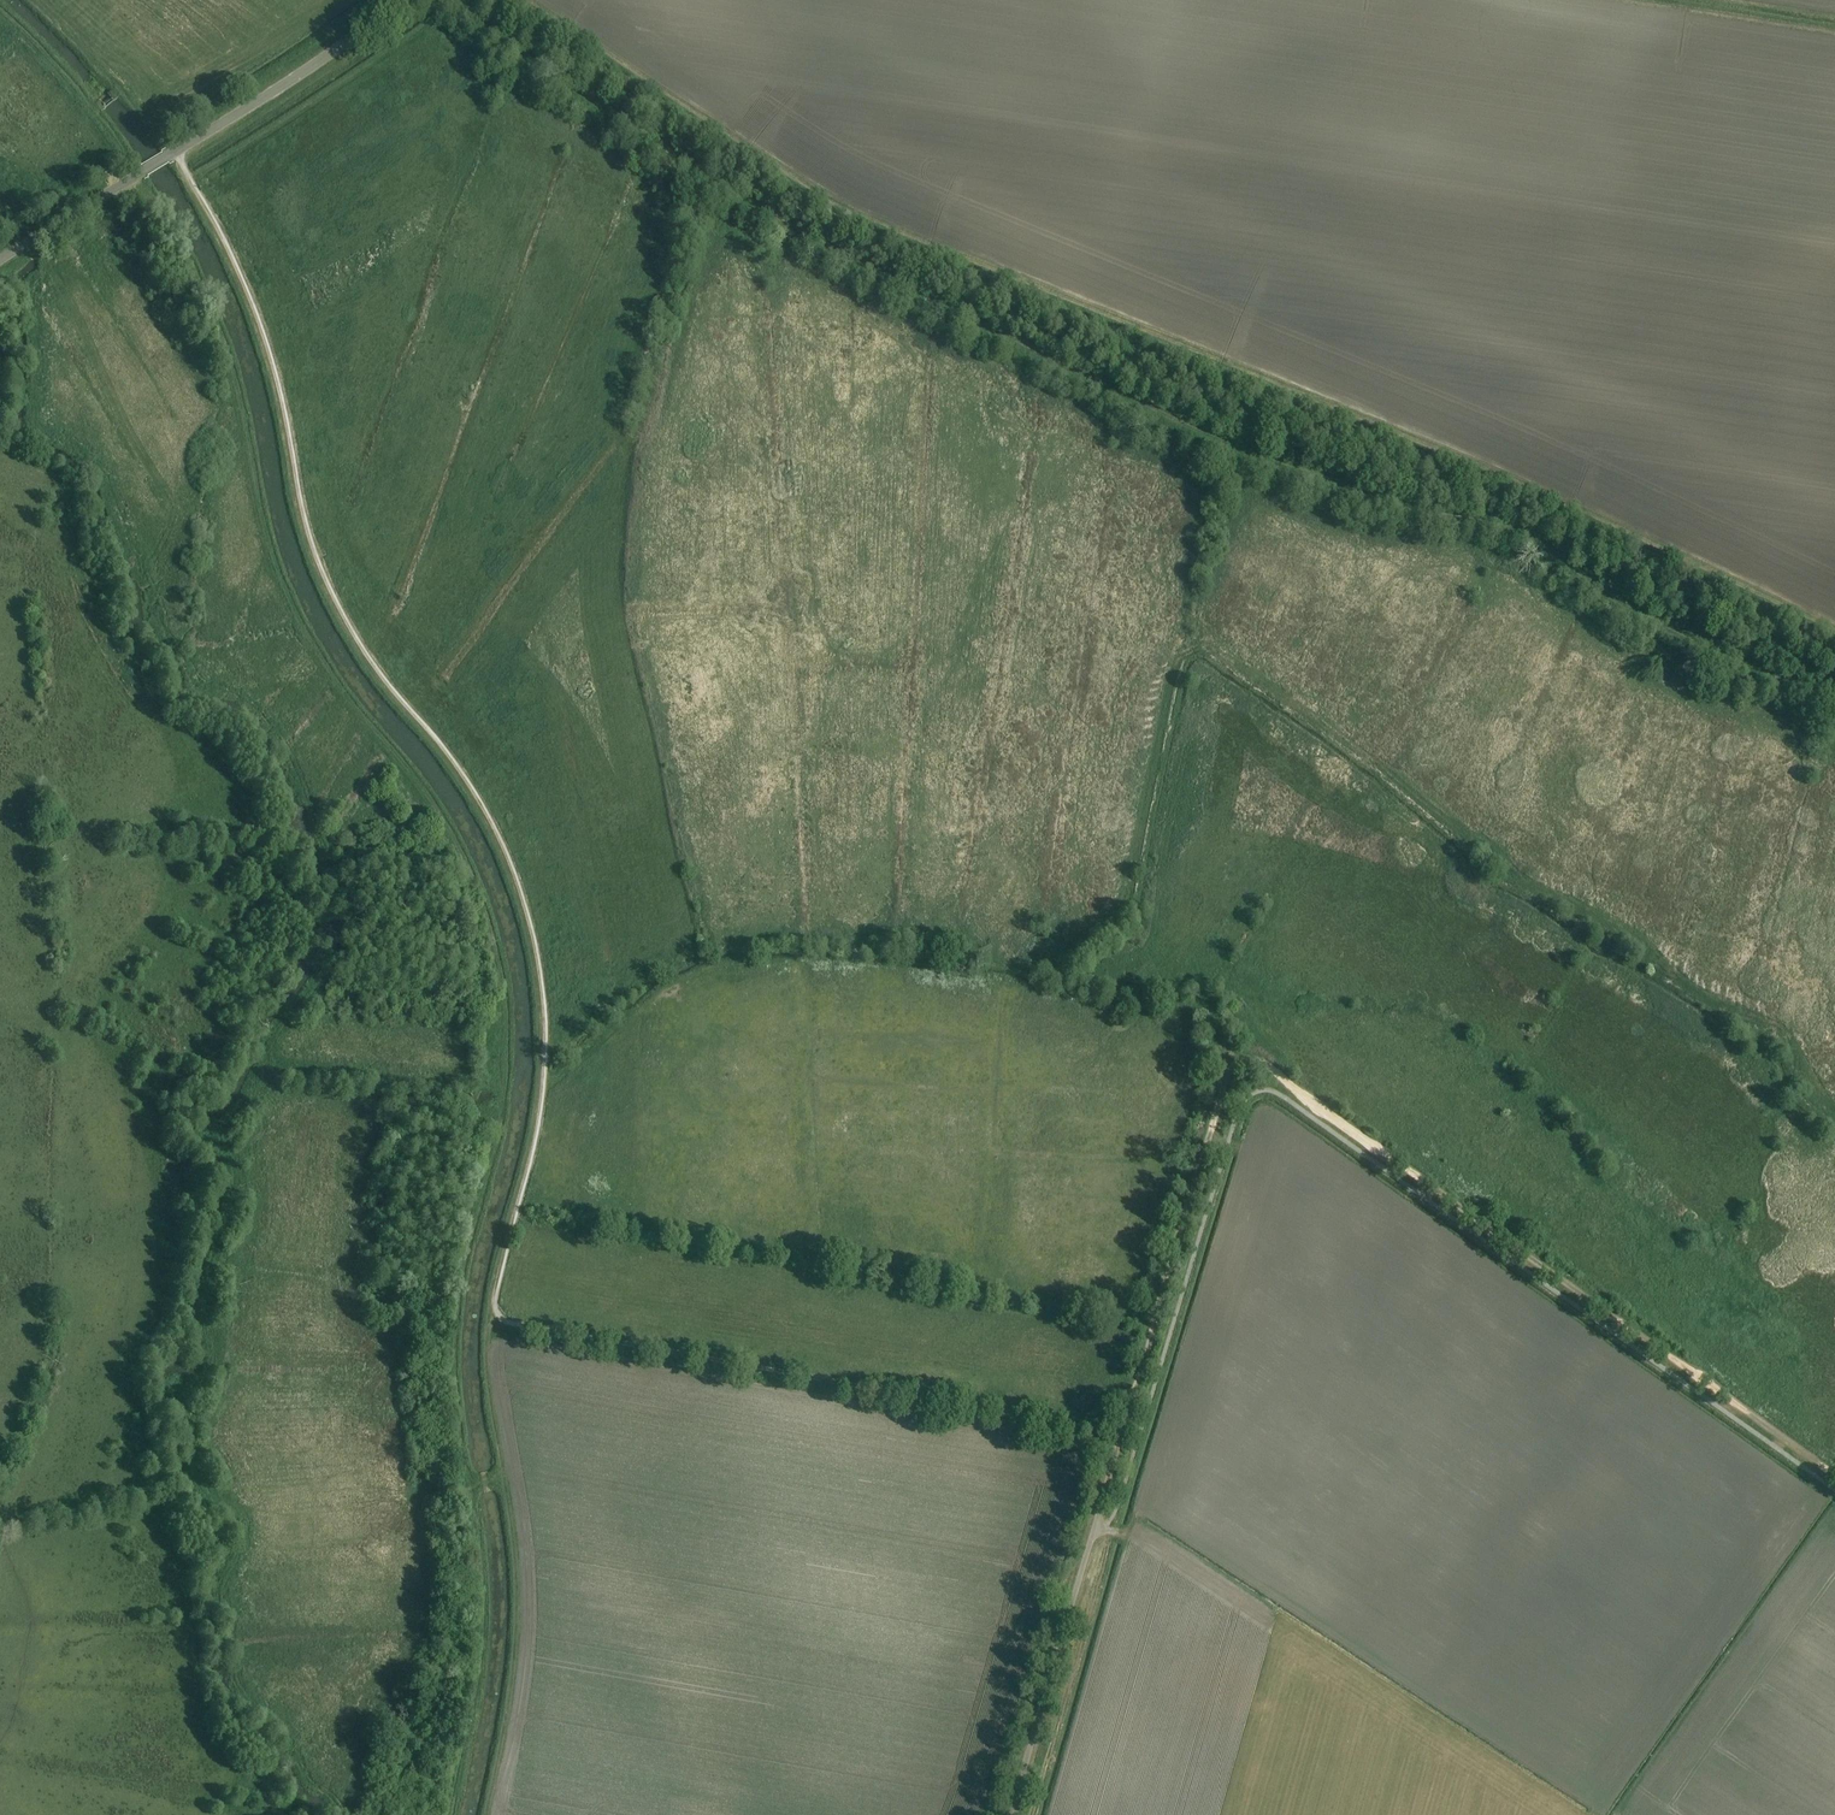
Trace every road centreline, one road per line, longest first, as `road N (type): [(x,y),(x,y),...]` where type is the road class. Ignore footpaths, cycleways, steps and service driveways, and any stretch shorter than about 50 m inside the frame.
road 1 (track): [(443,0),(793,238),(1292,470),(1510,537),(1686,641),(1768,678),(1834,691)]
road 2 (track): [(1120,1434),(1226,1073),(1250,1060),(1834,1472)]
road 3 (track): [(454,1814),(486,1613),(473,1490),(499,1476),(503,1465),(486,1341),(499,1315)]
road 4 (unclassified): [(0,260),(245,111),(400,0)]
road 5 (unclassified): [(1011,1814),(1095,1528)]
road 6 (track): [(135,177),(92,109),(0,12)]
road 7 (track): [(30,0),(174,153)]

